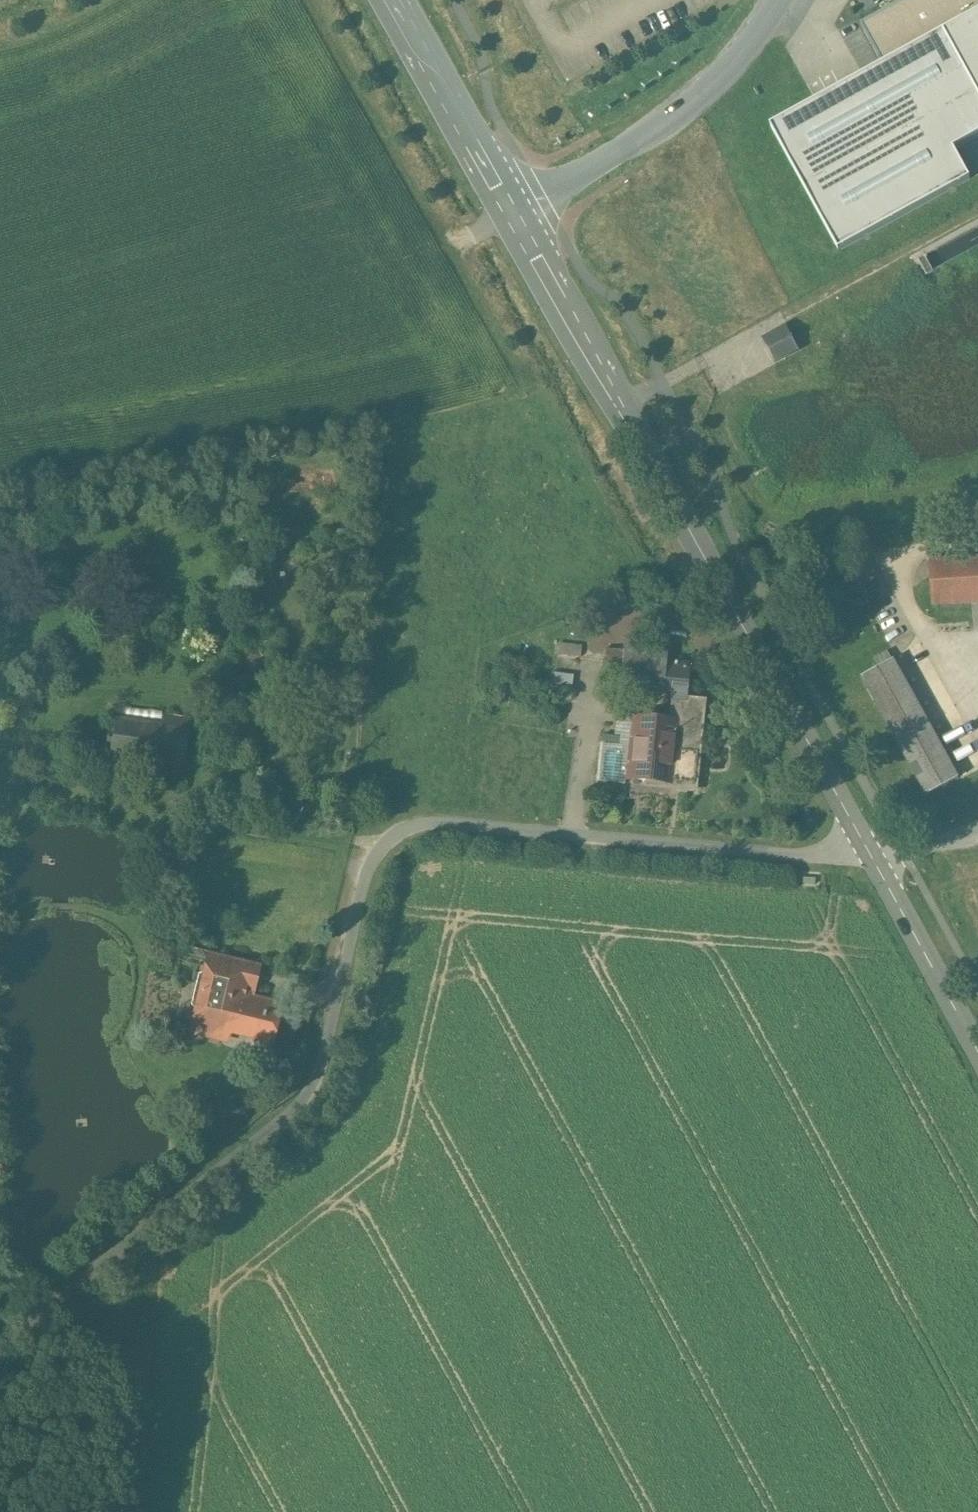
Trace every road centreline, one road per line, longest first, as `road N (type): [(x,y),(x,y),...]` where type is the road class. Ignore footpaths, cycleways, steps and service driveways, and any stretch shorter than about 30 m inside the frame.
road 1 (unclassified): [(0,1340),(302,1099),(365,876),(389,834),(443,825),(879,864)]
road 2 (tertiary): [(514,213),(879,864)]
road 3 (residential): [(514,213),(670,119),(718,80),(783,0)]
road 4 (tertiary): [(391,0),(514,213)]
road 5 (tertiary): [(879,864),(977,1046)]

